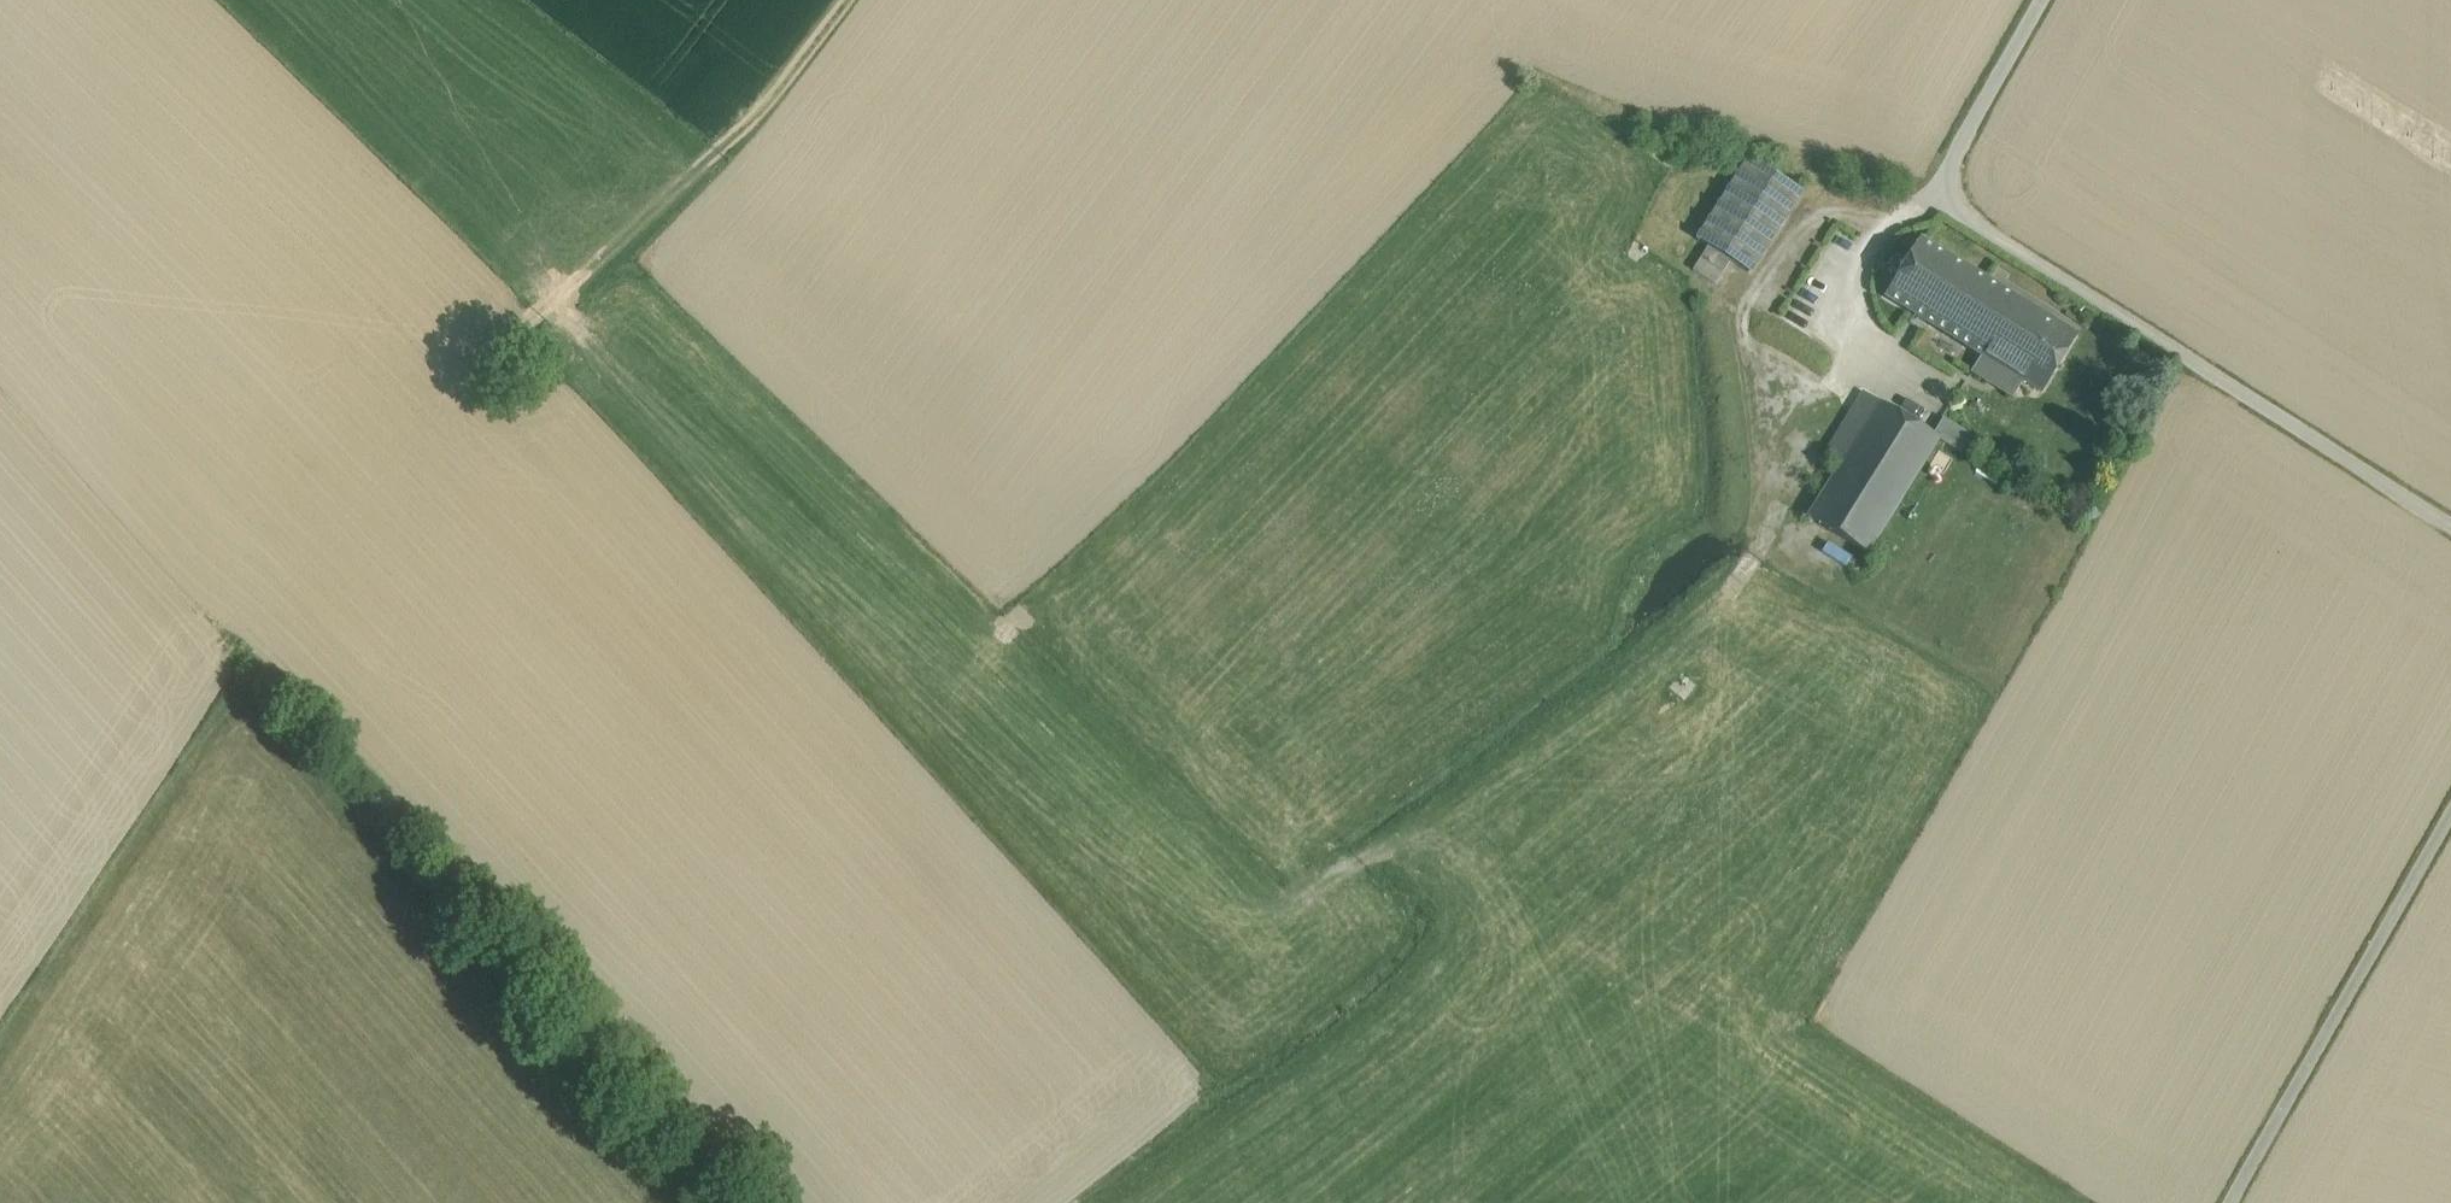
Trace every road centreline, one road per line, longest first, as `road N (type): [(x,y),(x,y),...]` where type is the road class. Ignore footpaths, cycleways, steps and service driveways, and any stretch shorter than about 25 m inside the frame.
road 1 (residential): [(2044,0),(1948,174),(1950,211),(2450,527)]
road 2 (residential): [(2450,819),(2233,1202)]

